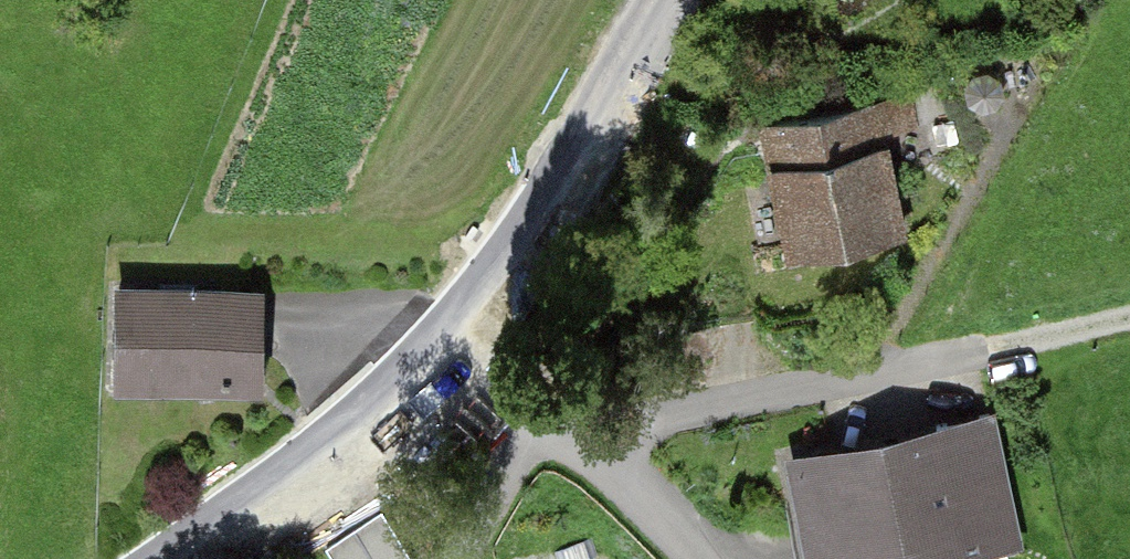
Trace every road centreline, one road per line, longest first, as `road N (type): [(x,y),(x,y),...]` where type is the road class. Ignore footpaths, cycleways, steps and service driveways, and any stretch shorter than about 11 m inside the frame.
road 1 (residential): [(988,353),(566,443)]
road 2 (tertiary): [(434,354),(579,162),(669,0)]
road 3 (tertiary): [(199,558),(284,500),(434,354)]
road 4 (residential): [(685,558),(566,443)]
road 5 (residential): [(566,443),(434,354)]
road 6 (track): [(1129,323),(988,353)]

